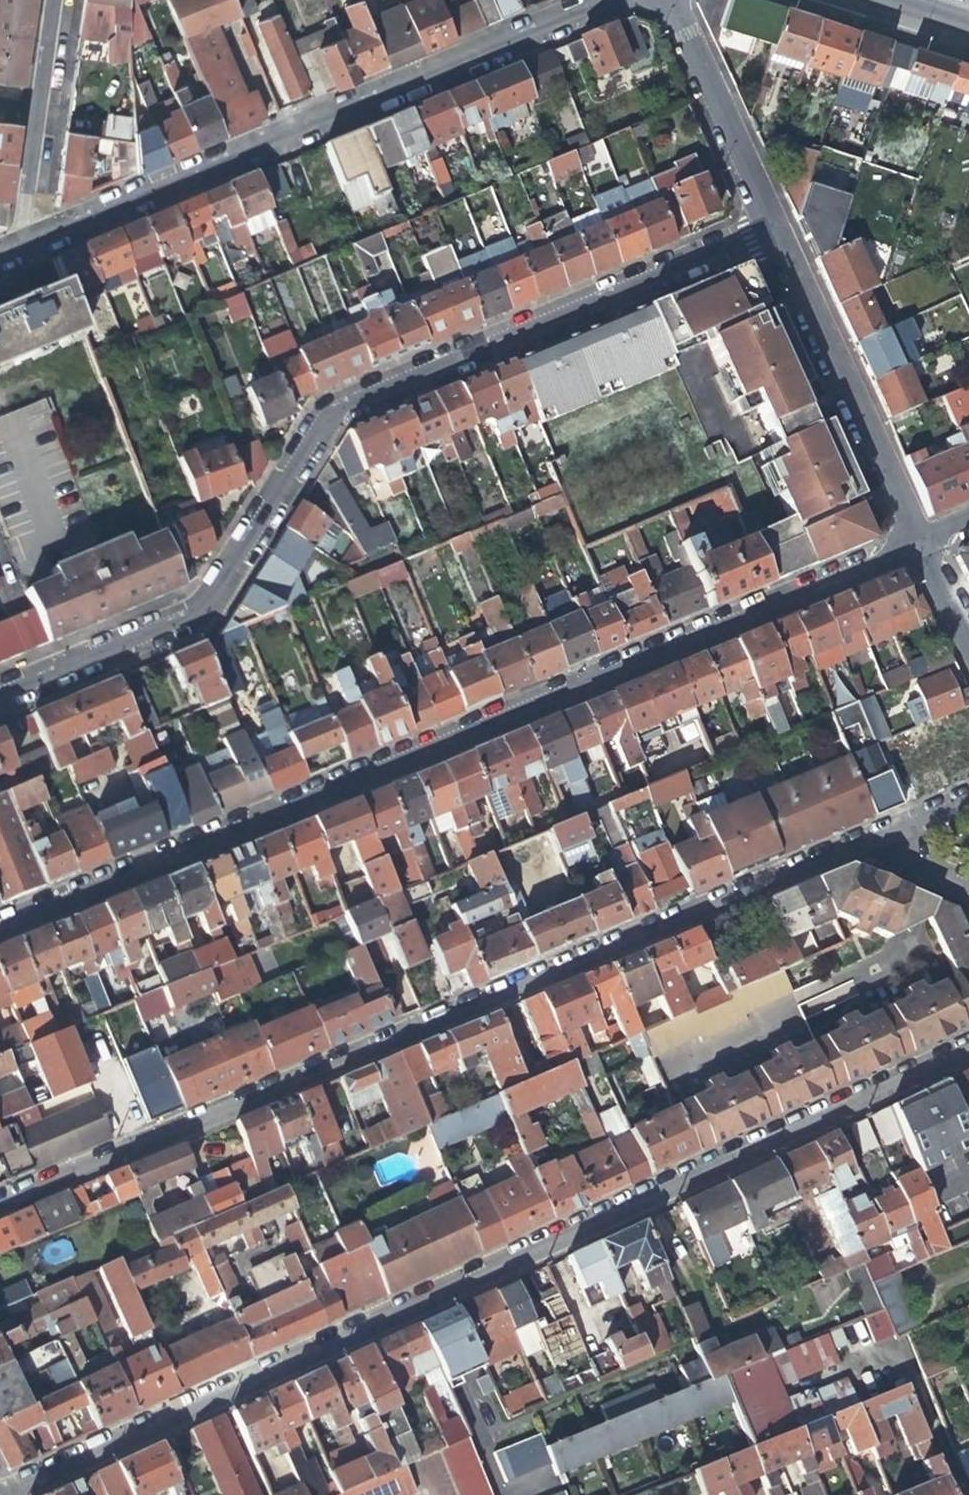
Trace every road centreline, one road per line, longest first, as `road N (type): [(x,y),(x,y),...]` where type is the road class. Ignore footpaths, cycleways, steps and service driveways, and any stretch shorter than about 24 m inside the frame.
road 1 (residential): [(0,1493),(968,1046)]
road 2 (residential): [(913,536),(0,916)]
road 3 (residential): [(864,841),(0,1202)]
road 4 (residential): [(0,687),(195,608),(336,407),(771,226)]
road 5 (residential): [(25,247),(604,0)]
road 6 (residential): [(913,536),(771,226)]
road 7 (residential): [(25,247),(61,0)]
road 8 (residential): [(771,226),(671,0)]
road 9 (residential): [(968,642),(913,536)]

